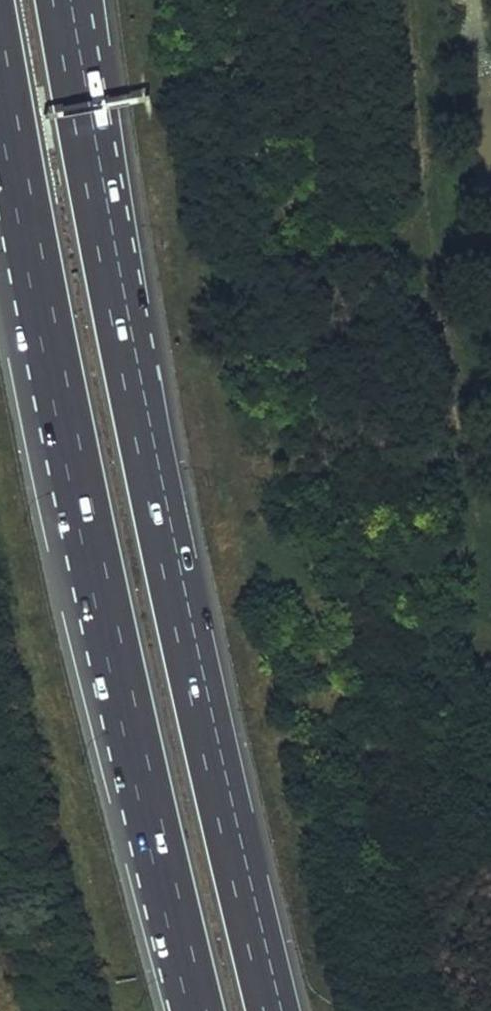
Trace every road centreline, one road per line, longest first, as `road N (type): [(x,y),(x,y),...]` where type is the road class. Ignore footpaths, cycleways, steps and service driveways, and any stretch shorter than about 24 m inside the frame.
road 1 (motorway): [(270,1010),(175,602),(61,0)]
road 2 (motorway): [(13,169),(194,1010)]

